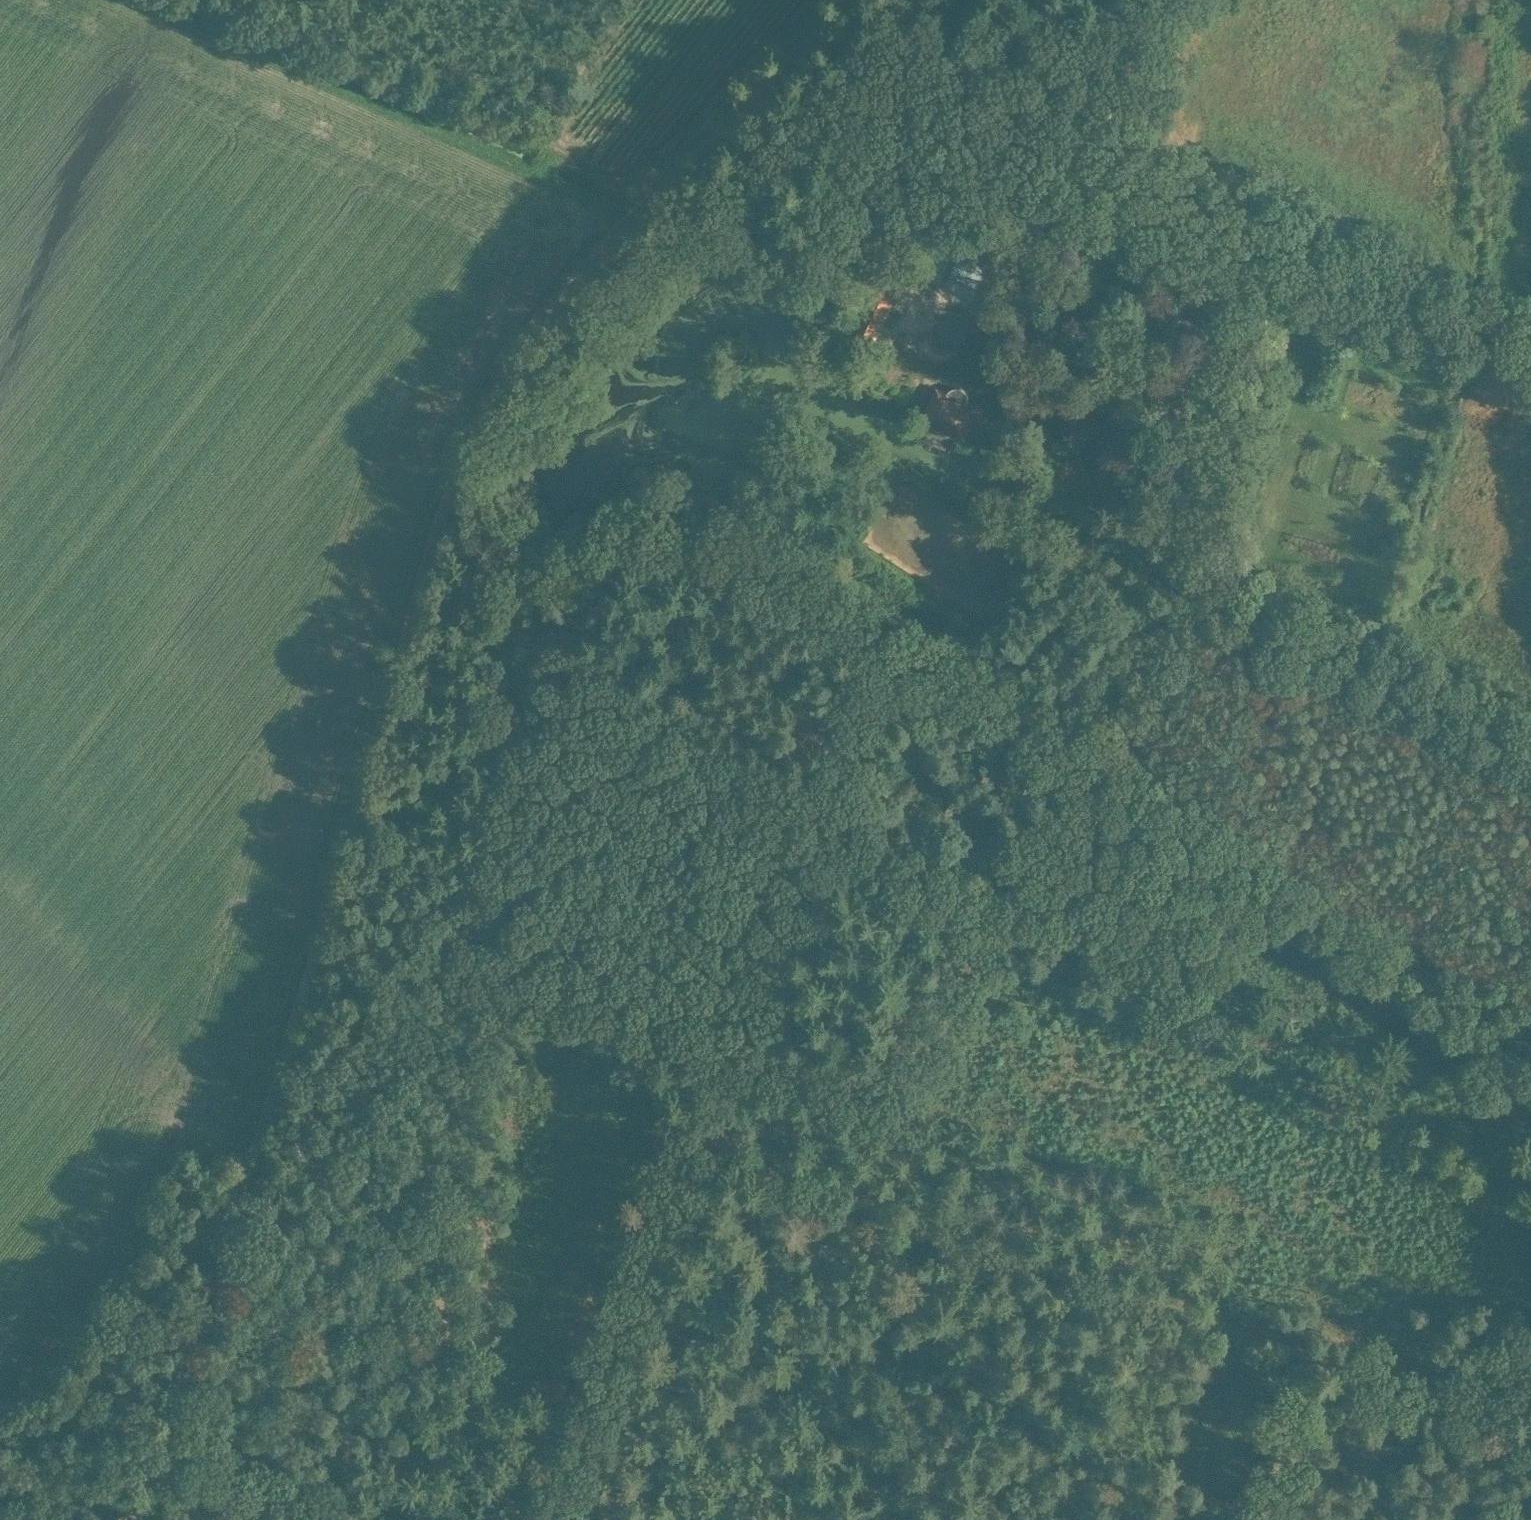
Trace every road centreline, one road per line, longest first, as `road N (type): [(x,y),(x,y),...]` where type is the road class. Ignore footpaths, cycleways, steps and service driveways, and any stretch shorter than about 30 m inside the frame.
road 1 (track): [(840,0),(619,217),(493,391),(446,495),(292,930),(120,1519)]

